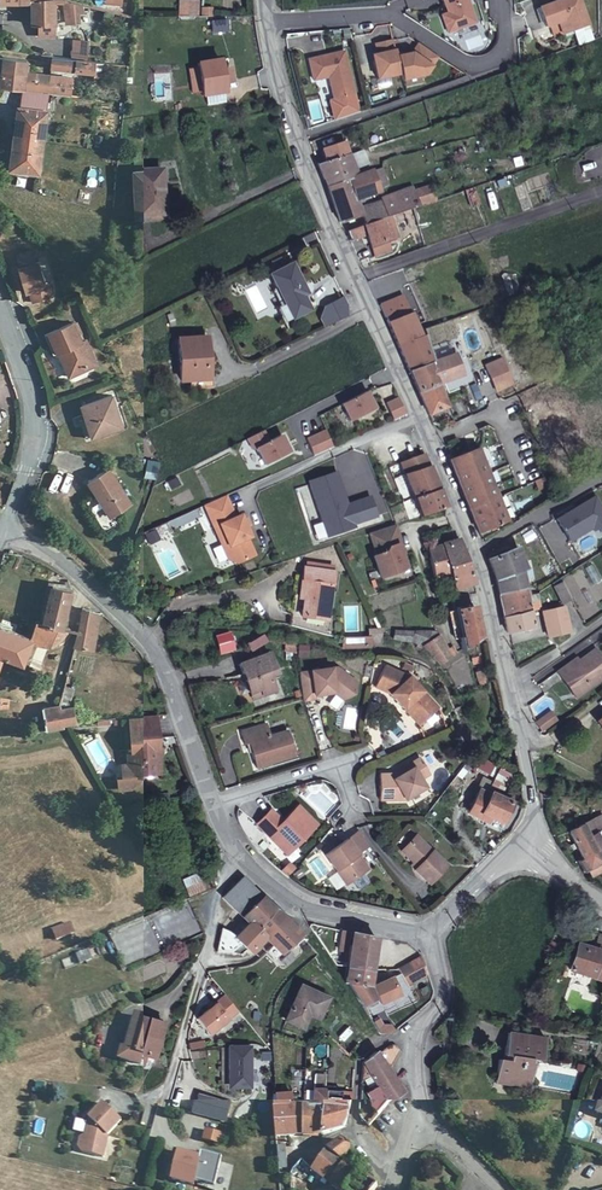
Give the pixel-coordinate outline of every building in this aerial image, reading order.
[(32,1),(32,12),(33,19),(33,22),(40,22),(39,34),(54,35),(54,22),(55,22),(55,0),(32,0),(32,1)] [(81,5),(64,0),(62,0),(63,9),(72,7),(73,13),(77,12),(82,12),(81,5)] [(198,0),(187,0),(179,0),(179,16),(185,16),(197,16),(198,5),(198,0)] [(446,7),(450,6),(458,29),(476,22),(469,0),(444,0),(446,7)] [(556,37),(589,25),(580,0),(560,0),(538,8),(545,27),(551,24),(556,37)] [(72,7),(63,9),(66,23),(74,21),(73,13),(72,7)] [(201,7),(200,16),(211,16),(211,7),(201,7)] [(472,26),(462,29),(465,38),(475,36),(472,26)] [(480,35),(466,40),(470,50),(483,45),(480,35)] [(71,54),(87,54),(88,38),(72,38),(71,54)] [(397,57),(394,40),(376,44),(378,55),(374,62),(377,79),(401,74),(397,57)] [(412,53),(397,57),(401,74),(402,81),(426,75),(439,56),(419,43),(412,53)] [(344,51),(308,60),(313,80),(331,76),(332,82),(330,84),(334,100),(330,101),(333,117),(356,112),(353,96),(355,96),(344,51)] [(101,76),(102,63),(53,57),(51,67),(94,73),(94,75),(101,76)] [(201,94),(224,91),(220,60),(220,59),(196,63),(201,94)] [(48,93),(50,75),(27,72),(28,63),(4,60),(1,87),(48,93)] [(48,93),(81,97),(84,80),(50,75),(48,93)] [(19,107),(14,137),(44,142),(48,111),(19,107)] [(14,137),(10,168),(39,172),(44,142),(14,137)] [(324,149),(327,161),(350,155),(345,143),(324,149)] [(360,152),(350,155),(354,169),(365,165),(360,152)] [(327,161),(319,164),(324,180),(336,176),(338,183),(357,176),(354,169),(350,155),(327,161)] [(338,183),(327,187),(340,223),(361,215),(359,210),(355,199),(381,190),(388,186),(382,168),(357,176),(338,183)] [(161,169),(134,171),(136,216),(163,214),(161,169)] [(336,176),(324,180),(327,187),(338,183),(336,176)] [(480,205),(474,188),(464,191),(471,208),(480,205)] [(419,207),(413,190),(396,196),(395,192),(381,197),(382,202),(387,217),(405,211),(414,208),(419,207)] [(387,217),(382,202),(359,210),(361,215),(364,226),(387,217)] [(414,208),(405,211),(410,227),(419,225),(414,208)] [(364,226),(347,231),(352,240),(367,235),(374,255),(391,249),(388,240),(399,236),(395,224),(389,226),(387,217),(364,226)] [(426,247),(420,229),(416,233),(421,248),(426,247)] [(318,240),(314,232),(302,237),(306,245),(318,240)] [(32,249),(16,255),(20,268),(19,269),(26,291),(30,290),(34,302),(53,297),(50,284),(46,285),(38,261),(36,262),(32,249)] [(272,262),(276,271),(286,266),(282,257),(272,262)] [(307,293),(292,263),(286,266),(276,271),(269,274),(276,287),(285,304),(286,303),(296,317),(311,309),(304,295),(307,293)] [(285,304),(276,287),(272,289),(280,306),(276,308),(285,323),(296,317),(286,303),(285,304)] [(319,319),(323,327),(347,316),(349,312),(342,297),(322,307),(319,319)] [(401,297),(381,305),(410,371),(435,361),(427,339),(424,341),(411,314),(408,314),(401,297)] [(421,320),(424,330),(436,325),(433,317),(421,320)] [(52,331),(49,332),(57,353),(63,350),(66,356),(63,361),(69,375),(87,368),(89,361),(86,354),(92,351),(87,339),(82,340),(74,321),(52,331)] [(57,353),(49,332),(45,335),(53,354),(57,353)] [(179,339),(180,364),(182,381),(191,381),(206,380),(208,380),(206,338),(179,339)] [(97,364),(92,351),(86,354),(89,361),(87,368),(97,364)] [(435,361),(410,371),(418,391),(445,380),(445,381),(463,374),(455,353),(435,361)] [(486,365),(496,391),(512,385),(503,359),(486,365)] [(445,380),(418,391),(428,415),(447,407),(438,384),(445,381),(445,380)] [(378,389),(381,398),(393,394),(389,384),(378,389)] [(367,390),(342,403),(351,420),(376,407),(367,390)] [(83,406),(87,417),(93,436),(123,427),(113,396),(83,406)] [(399,398),(386,403),(394,420),(407,414),(399,398)] [(93,436),(87,417),(80,419),(87,438),(93,436)] [(269,440),(263,430),(248,438),(253,449),(257,447),(265,464),(290,451),(281,434),(269,440)] [(307,439),(315,455),(334,446),(326,430),(307,439)] [(449,460),(478,534),(507,522),(478,449),(449,460)] [(425,453),(401,463),(415,499),(420,516),(446,507),(425,453)] [(232,455),(224,459),(229,471),(238,468),(232,455)] [(146,459),(143,477),(156,480),(160,462),(146,459)] [(110,468),(89,481),(100,501),(104,500),(113,515),(131,504),(110,468)] [(354,524),(377,516),(370,496),(347,504),(344,505),(341,496),(344,495),(336,471),(309,480),(323,522),(328,521),(332,534),(355,527),(354,524)] [(206,504),(207,509),(229,499),(227,495),(206,504)] [(601,525),(601,509),(595,496),(556,518),(569,540),(592,527),(593,530),(601,525)] [(229,499),(207,509),(214,526),(220,524),(224,535),(221,543),(228,546),(230,551),(227,559),(236,562),(255,554),(248,537),(251,536),(246,525),(243,518),(242,514),(236,516),(229,499)] [(327,536),(332,534),(328,521),(323,522),(327,536)] [(220,524),(214,526),(221,543),(224,535),(220,524)] [(395,524),(369,532),(377,555),(374,556),(380,578),(401,571),(404,565),(401,554),(397,543),(401,542),(395,524)] [(461,540),(428,549),(435,576),(449,573),(453,587),(476,583),(461,540)] [(228,546),(221,543),(227,559),(230,551),(228,546)] [(519,549),(489,561),(495,578),(499,595),(526,589),(522,570),(526,568),(519,549)] [(301,616),(327,620),(333,572),(304,568),(300,589),(306,590),(304,600),(301,616)] [(561,603),(571,598),(562,583),(553,587),(561,603)] [(73,590),(69,589),(52,586),(43,623),(59,628),(64,629),(73,590)] [(526,589),(499,595),(503,617),(530,611),(527,597),(526,589)] [(457,610),(474,607),(471,594),(451,597),(454,611),(457,610)] [(465,650),(480,639),(474,607),(457,610),(462,637),(464,648),(465,650)] [(564,607),(542,612),(548,637),(569,632),(564,607)] [(455,639),(462,637),(457,610),(454,611),(449,612),(455,639)] [(92,652),(100,615),(83,611),(75,648),(92,652)] [(507,633),(533,627),(530,611),(503,617),(507,633)] [(292,615),(291,625),(329,634),(331,621),(327,620),(301,616),(292,615)] [(27,626),(32,628),(36,621),(30,619),(27,626)] [(34,640),(31,644),(50,649),(59,628),(43,623),(36,621),(32,628),(29,638),(34,640)] [(3,655),(24,662),(31,644),(34,640),(29,638),(0,627),(0,654),(3,655)] [(374,645),(382,645),(382,629),(370,628),(370,645),(374,645)] [(214,634),(219,653),(235,650),(230,631),(214,634)] [(385,637),(411,642),(415,631),(385,631),(385,637)] [(422,646),(440,665),(452,656),(448,649),(437,632),(415,631),(411,642),(422,646)] [(263,633),(245,642),(250,651),(268,641),(263,633)] [(294,647),(300,658),(308,653),(302,642),(294,647)] [(448,649),(452,656),(457,652),(453,646),(448,649)] [(557,672),(573,694),(591,681),(595,685),(601,680),(601,660),(595,650),(579,661),(576,659),(557,672)] [(239,664),(243,675),(247,675),(249,680),(245,681),(250,694),(259,691),(261,695),(274,690),(271,678),(268,672),(275,670),(270,653),(239,664)] [(412,665),(403,662),(400,668),(409,672),(412,665)] [(408,675),(384,665),(374,687),(389,695),(420,725),(437,708),(408,675)] [(303,700),(303,701),(316,699),(315,697),(333,694),(343,700),(355,695),(356,683),(335,668),(299,674),(303,700)] [(277,676),(275,670),(268,672),(271,678),(277,676)] [(483,671),(476,672),(479,681),(485,680),(483,671)] [(591,681),(573,694),(577,698),(595,685),(591,681)] [(8,708),(9,699),(0,698),(0,707),(8,708)] [(546,699),(533,704),(536,712),(550,707),(546,699)] [(44,707),(48,731),(64,728),(63,724),(77,723),(74,706),(61,709),(60,704),(44,707)] [(549,712),(536,721),(543,730),(555,721),(549,712)] [(133,718),(134,729),(152,728),(151,716),(133,718)] [(244,743),(248,742),(252,741),(255,751),(251,752),(256,767),(295,755),(288,730),(271,735),(267,723),(240,732),(244,743)] [(152,728),(134,729),(130,729),(131,750),(128,751),(129,765),(122,766),(123,778),(138,777),(161,775),(159,759),(156,756),(155,749),(158,749),(157,728),(152,728)] [(87,744),(96,767),(110,762),(100,739),(87,744)] [(398,773),(381,774),(381,799),(406,798),(426,787),(421,779),(430,773),(421,757),(411,763),(413,768),(400,776),(398,773)] [(482,757),(476,768),(490,776),(496,765),(482,757)] [(481,814),(492,819),(503,824),(513,803),(501,796),(511,775),(500,770),(489,792),(486,798),(478,793),(468,813),(480,818),(481,814)] [(138,777),(123,778),(118,779),(119,791),(130,789),(138,783),(138,777)] [(489,792),(480,788),(478,793),(486,798),(489,792)] [(270,810),(256,824),(287,854),(316,825),(298,805),(282,821),(270,810)] [(480,818),(489,823),(492,819),(481,814),(480,818)] [(601,863),(601,817),(601,816),(568,833),(582,860),(578,862),(582,871),(586,870),(601,863)] [(360,854),(371,846),(360,830),(327,855),(339,870),(346,880),(350,885),(370,869),(360,854)] [(415,835),(400,851),(418,867),(414,871),(429,884),(447,865),(415,835)] [(590,877),(601,871),(601,866),(601,863),(586,870),(590,877)] [(290,879),(297,872),(292,866),(284,874),(290,879)] [(336,887),(346,880),(339,870),(329,878),(336,887)] [(190,897),(207,889),(204,882),(199,873),(183,881),(190,897)] [(222,898),(249,924),(252,923),(258,928),(276,911),(241,878),(222,898)] [(208,892),(215,888),(212,879),(204,882),(207,889),(208,892)] [(266,936),(265,939),(282,953),(301,936),(276,911),(258,928),(266,936)] [(60,940),(77,933),(73,923),(56,931),(60,940)] [(238,934),(223,929),(219,941),(218,948),(217,951),(232,952),(240,943),(252,953),(265,939),(266,936),(258,928),(252,923),(249,924),(238,934)] [(376,939),(342,931),(339,952),(348,955),(346,966),(372,970),(376,939)] [(601,980),(601,936),(599,935),(594,949),(576,944),(569,970),(601,980)] [(144,962),(144,943),(122,943),(122,962),(144,962)] [(90,952),(78,955),(81,963),(93,959),(90,952)] [(429,976),(420,956),(410,962),(420,980),(429,976)] [(410,962),(399,969),(401,974),(407,987),(420,980),(410,962)] [(372,970),(346,966),(344,982),(345,983),(349,984),(363,1008),(375,1001),(371,993),(374,991),(380,1004),(400,996),(398,992),(392,978),(369,987),(372,970)] [(401,974),(392,978),(398,992),(407,987),(401,974)] [(314,1017),(323,997),(299,986),(285,1019),(303,1027),(309,1014),(314,1017)] [(239,1012),(226,995),(215,1003),(216,1004),(197,1019),(210,1035),(239,1012)] [(328,1000),(323,997),(314,1017),(319,1019),(328,1000)] [(123,1050),(121,1059),(141,1064),(144,1055),(154,1058),(164,1024),(137,1017),(127,1051),(123,1050)] [(388,1035),(393,1030),(390,1026),(385,1030),(377,1019),(373,1022),(380,1033),(388,1035)] [(601,1030),(601,1027),(601,1020),(592,1023),(591,1029),(601,1030)] [(503,1060),(499,1059),(496,1075),(507,1076),(506,1085),(515,1087),(516,1082),(530,1084),(533,1064),(531,1064),(532,1059),(541,1060),(545,1038),(507,1032),(504,1054),(510,1056),(509,1061),(503,1060)] [(379,1052),(387,1064),(400,1055),(392,1043),(379,1052)] [(250,1046),(229,1046),(229,1076),(234,1076),(235,1087),(251,1087),(250,1046)] [(268,1086),(266,1051),(256,1051),(257,1086),(268,1086)] [(402,1092),(377,1052),(363,1063),(362,1079),(366,1080),(369,1079),(371,1077),(377,1088),(366,1094),(378,1115),(388,1102),(402,1092)] [(311,1106),(303,1106),(303,1133),(321,1134),(325,1105),(324,1088),(326,1074),(314,1073),(312,1101),(311,1106)] [(507,1076),(496,1075),(495,1083),(506,1085),(507,1076)] [(35,1081),(33,1090),(43,1091),(45,1082),(35,1081)] [(350,1112),(351,1101),(341,1100),(341,1091),(335,1091),(327,1090),(325,1105),(321,1134),(335,1130),(342,1128),(344,1127),(346,1126),(347,1123),(349,1118),(350,1112)] [(290,1092),(274,1094),(276,1134),(276,1137),(284,1135),(303,1133),(303,1106),(291,1107),(290,1092)] [(189,1098),(185,1113),(193,1115),(196,1099),(189,1098)] [(84,1137),(81,1153),(103,1158),(109,1136),(108,1136),(122,1121),(103,1104),(89,1118),(91,1121),(88,1124),(92,1128),(91,1134),(84,1137)] [(204,1140),(221,1144),(223,1135),(206,1131),(204,1140)] [(277,1157),(285,1157),(284,1135),(276,1137),(277,1157)] [(341,1189),(344,1189),(357,1172),(340,1159),(351,1151),(340,1141),(328,1150),(314,1170),(341,1189)] [(201,1152),(200,1159),(201,1159),(195,1182),(215,1187),(222,1157),(201,1152)] [(179,1154),(172,1180),(194,1185),(195,1182),(201,1159),(200,1159),(179,1154)] [(278,1168),(286,1167),(285,1157),(277,1157),(278,1168)]
